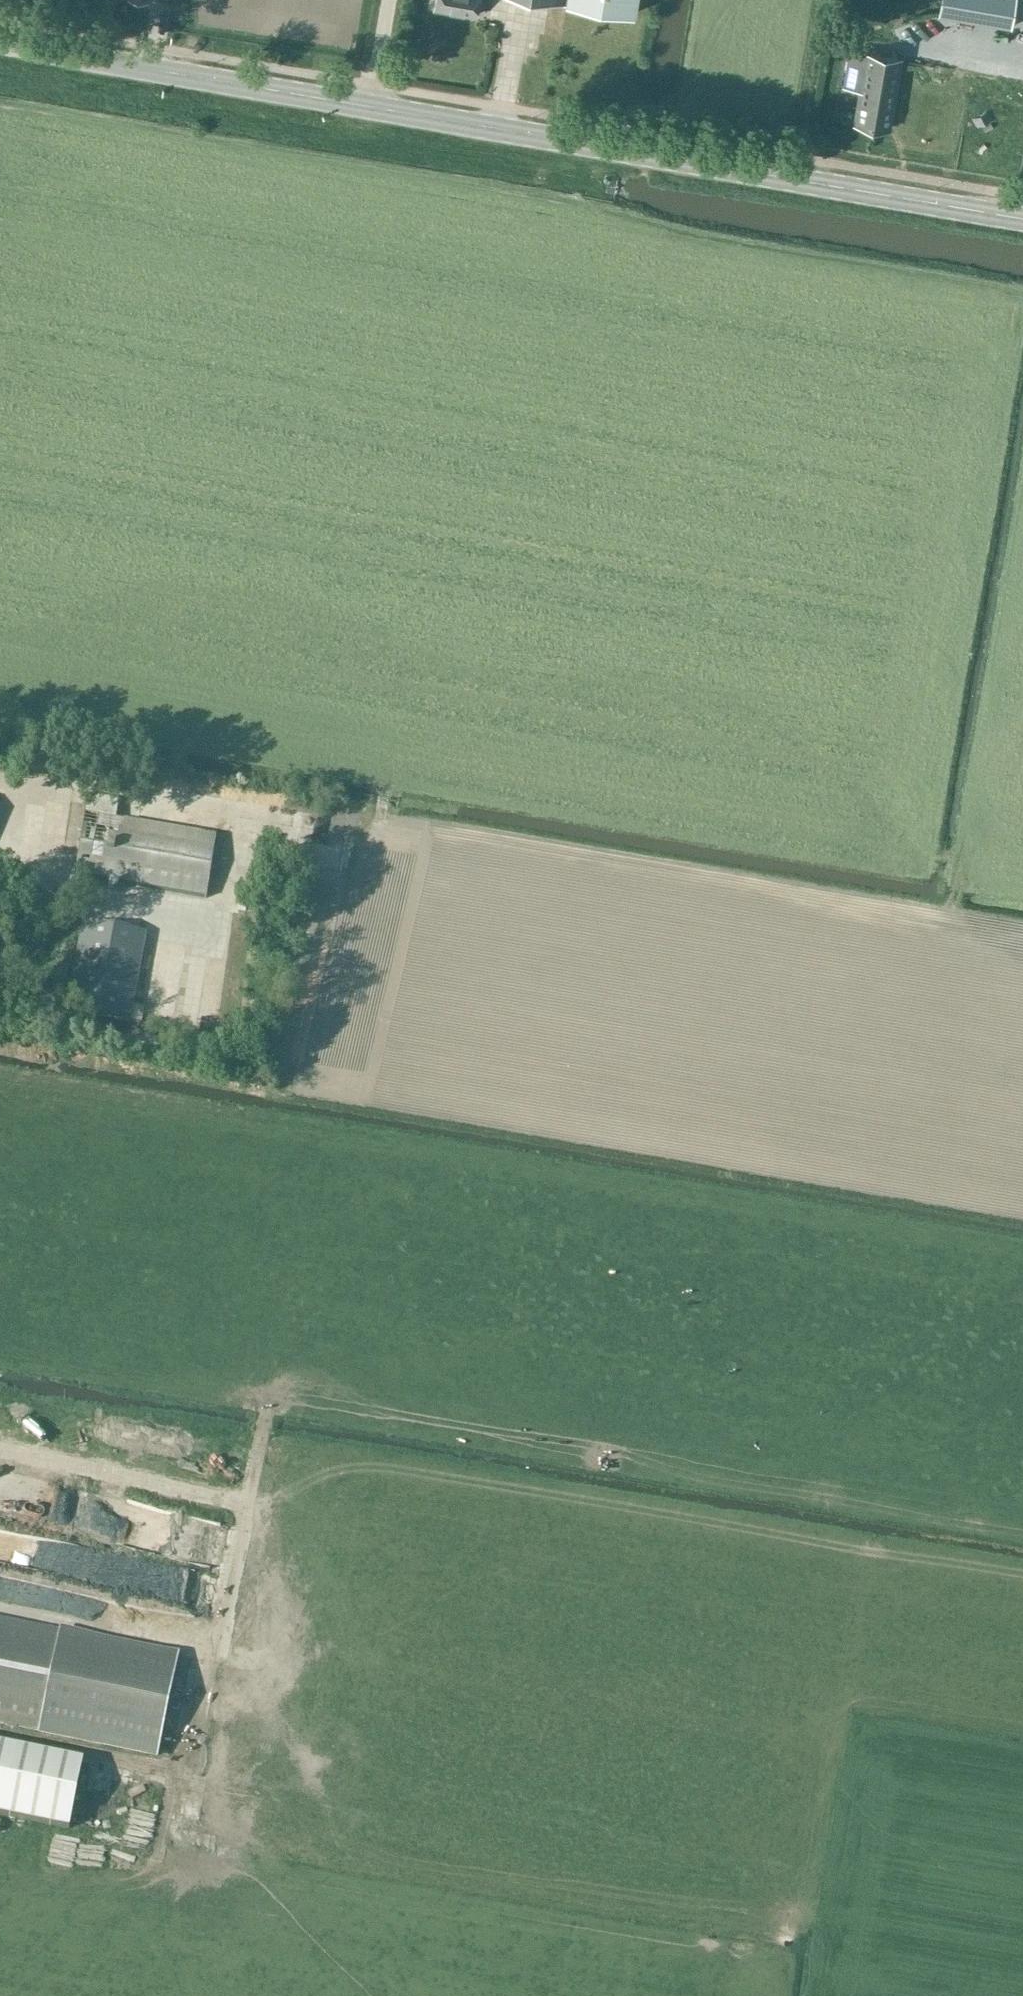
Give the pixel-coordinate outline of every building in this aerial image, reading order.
[(434,9),(476,16),(478,0),(436,0),(434,9)] [(633,13),(636,0),(556,0),(633,13)] [(937,16),(1007,28),(1012,0),(940,0),(937,16)] [(902,58),(884,55),(849,49),(842,86),(859,89),(853,122),(889,129),(902,58)] [(988,109),(971,120),(976,128),(993,117),(988,109)] [(215,837),(116,820),(118,800),(88,796),(85,814),(84,814),(75,876),(206,899),(215,837)] [(82,922),(65,1020),(130,1031),(146,933),(82,922)] [(161,1653),(0,1620),(0,1724),(140,1753),(161,1653)] [(68,1829),(81,1762),(0,1746),(0,1815),(68,1829)]
